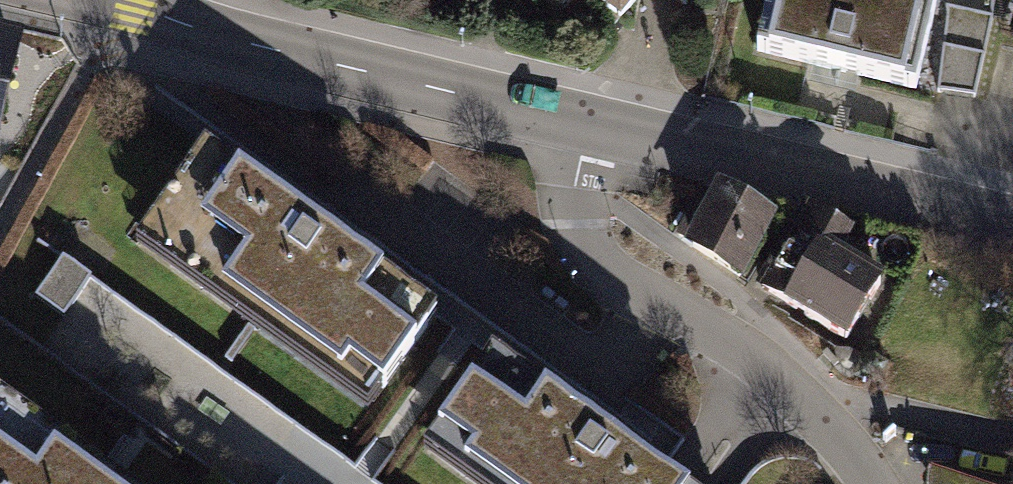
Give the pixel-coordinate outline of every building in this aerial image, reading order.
[(622,32),(650,0),(586,0),(622,32)] [(769,54),(911,87),(932,0),(782,0),(769,54)] [(952,7),(941,85),(981,90),(992,12),(952,7)] [(2,170),(30,47),(0,40),(0,170),(2,170)] [(443,322),(210,152),(142,246),(375,416),(443,322)] [(774,222),(718,186),(679,247),(734,283),(774,222)] [(846,230),(808,208),(756,295),(843,347),(883,280),(834,251),(846,230)] [(70,262),(43,299),(64,315),(92,279),(70,262)] [(493,358),(423,453),(466,483),(665,483),(493,358)] [(0,393),(0,483),(123,483),(0,393)] [(930,471),(928,483),(967,483),(930,471)]
